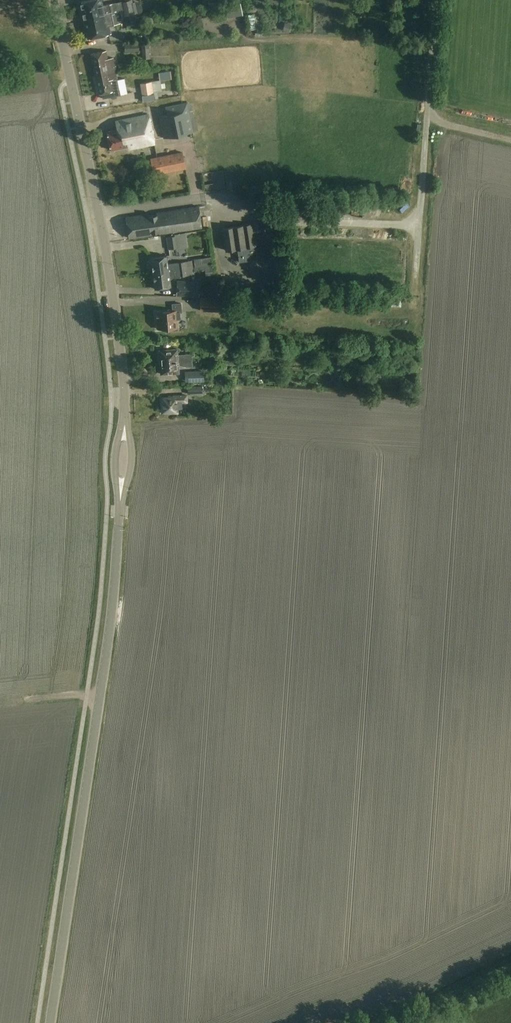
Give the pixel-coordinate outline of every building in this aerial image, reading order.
[(84,20),(91,18),(120,12),(124,12),(125,17),(132,16),(134,15),(141,14),(138,1),(133,2),(132,0),(121,0),(121,1),(116,2),(103,4),(102,0),(89,0),(80,2),(84,20)] [(231,19),(245,17),(243,4),(229,6),(231,19)] [(143,23),(141,14),(134,15),(132,16),(125,17),(124,12),(120,12),(91,18),(84,20),(88,39),(109,34),(107,26),(121,23),(120,21),(125,20),(127,29),(138,26),(137,25),(143,23)] [(139,52),(139,42),(125,43),(125,53),(139,52)] [(151,56),(150,44),(142,45),(143,56),(151,56)] [(107,50),(92,53),(96,76),(116,72),(113,58),(108,59),(107,50)] [(116,72),(96,76),(100,94),(102,94),(104,99),(121,95),(120,90),(116,72)] [(162,92),(161,80),(141,83),(142,95),(162,92)] [(194,132),(188,103),(165,107),(167,115),(159,116),(164,138),(194,132)] [(155,144),(149,114),(116,121),(118,130),(107,132),(111,150),(128,147),(129,149),(155,144)] [(186,169),(183,152),(151,158),(154,175),(186,169)] [(166,211),(126,217),(129,238),(202,228),(199,206),(166,211)] [(260,234),(258,223),(222,228),(226,251),(257,247),(255,234),(260,234)] [(178,235),(167,237),(169,250),(180,249),(178,235)] [(263,247),(239,250),(241,262),(265,259),(263,247)] [(151,258),(153,274),(169,272),(187,269),(194,268),(193,260),(168,263),(167,256),(151,258)] [(196,265),(214,264),(214,257),(196,258),(196,265)] [(169,272),(153,274),(155,289),(172,287),(170,278),(195,275),(194,268),(187,269),(169,272)] [(199,285),(178,284),(177,295),(199,296),(199,285)] [(182,312),(182,303),(173,304),(173,311),(156,312),(157,320),(158,321),(159,329),(169,329),(170,331),(178,330),(178,319),(181,319),(181,313),(182,312)] [(202,350),(202,342),(186,342),(186,351),(202,350)] [(160,351),(161,363),(191,361),(192,361),(192,354),(178,355),(178,349),(160,351)] [(191,361),(161,363),(162,374),(179,373),(179,367),(193,366),(192,361),(191,361)] [(205,381),(205,371),(185,372),(186,382),(205,381)] [(187,402),(187,395),(177,396),(177,397),(162,397),(163,413),(178,412),(178,409),(182,409),(182,402),(187,402)]
